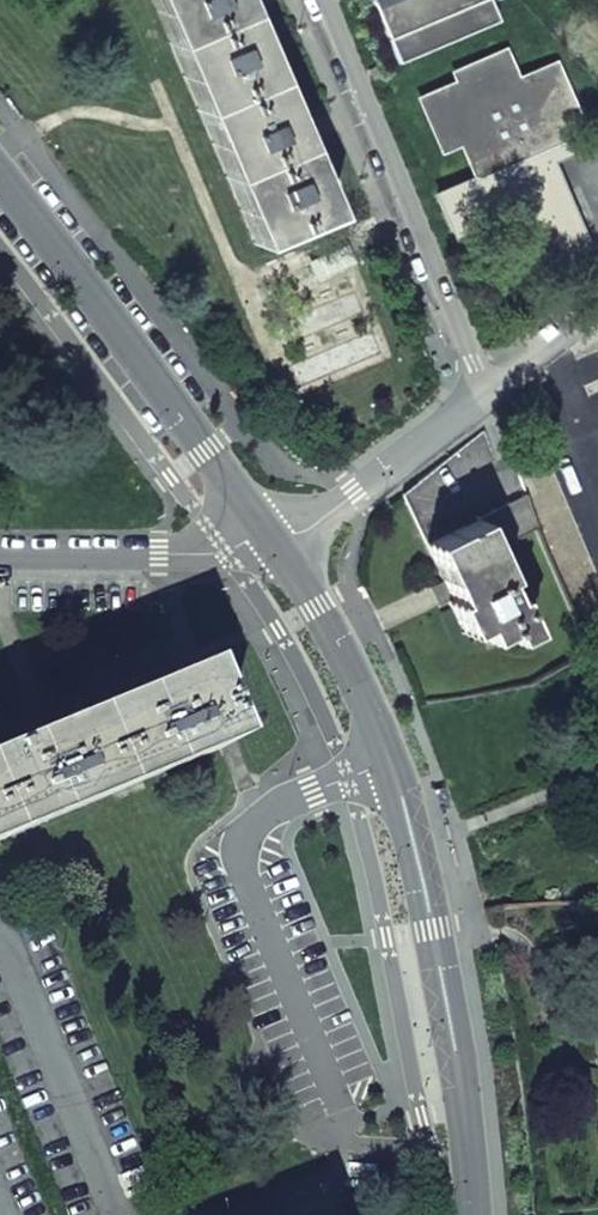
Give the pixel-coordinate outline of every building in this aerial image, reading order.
[(266,255),(343,223),(328,187),(300,121),(272,53),(250,0),(160,0),(266,255)] [(440,150),(459,141),(474,178),(435,194),(453,235),(491,219),(515,277),(585,248),(549,161),(568,153),(560,132),(556,124),(575,115),(554,65),(516,81),(504,53),(453,73),(457,83),(418,99),(440,150)] [(375,67),(368,71),(371,80),(379,77),(375,67)] [(403,493),(424,540),(427,539),(477,516),(477,513),(527,492),(502,414),(450,455),(403,493)] [(477,516),(492,546),(534,527),(536,525),(527,492),(477,513),(477,516)] [(506,626),(510,636),(530,627),(514,594),(510,595),(500,577),(505,574),(492,546),(477,516),(427,539),(453,596),(448,599),(461,627),(477,621),(484,636),(506,626)] [(221,748),(190,672),(140,693),(136,683),(117,691),(121,700),(24,741),(20,731),(1,739),(6,749),(0,751),(0,841),(221,748)]
